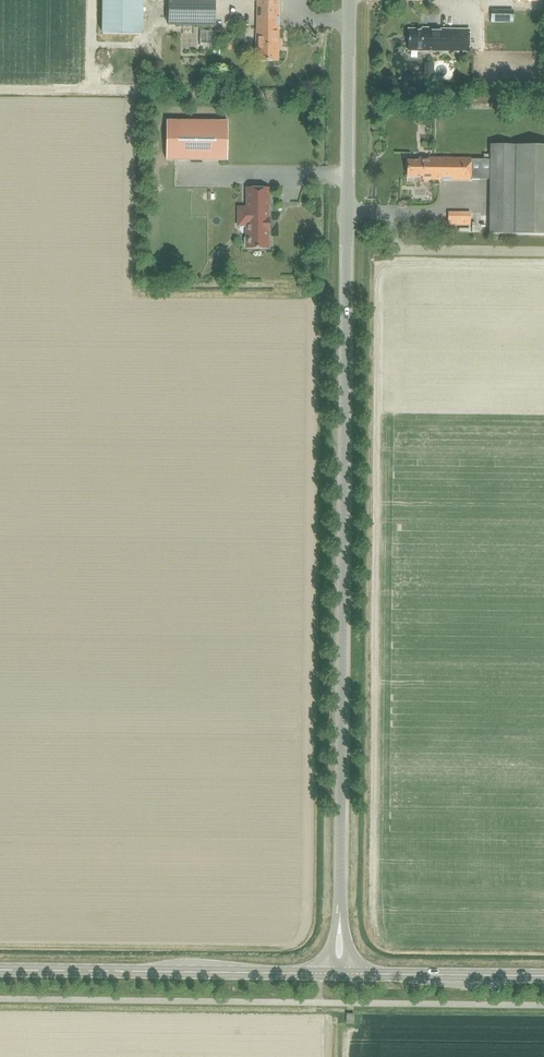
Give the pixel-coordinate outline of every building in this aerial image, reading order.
[(102,34),(142,34),(142,0),(103,0),(102,34)] [(215,26),(215,0),(168,0),(168,25),(215,26)] [(259,62),(278,62),(279,0),(257,0),(256,62),(259,62)] [(513,23),(514,11),(491,10),(491,23),(513,23)] [(469,51),(469,30),(408,29),(408,51),(469,51)] [(227,121),(166,121),(166,160),(227,161),(227,121)] [(522,145),(491,145),(490,155),(484,155),(484,160),(471,160),(471,159),(418,158),(418,161),(406,161),(406,167),(407,167),(407,176),(422,177),(422,180),(470,180),(470,179),(490,179),(489,234),(543,234),(543,145),(522,145)] [(246,188),(246,206),(246,236),(244,238),(243,244),(246,247),(246,248),(268,248),(268,230),(269,230),(269,219),(268,219),(268,188),(246,188)] [(471,226),(471,212),(448,212),(448,225),(471,226)]
